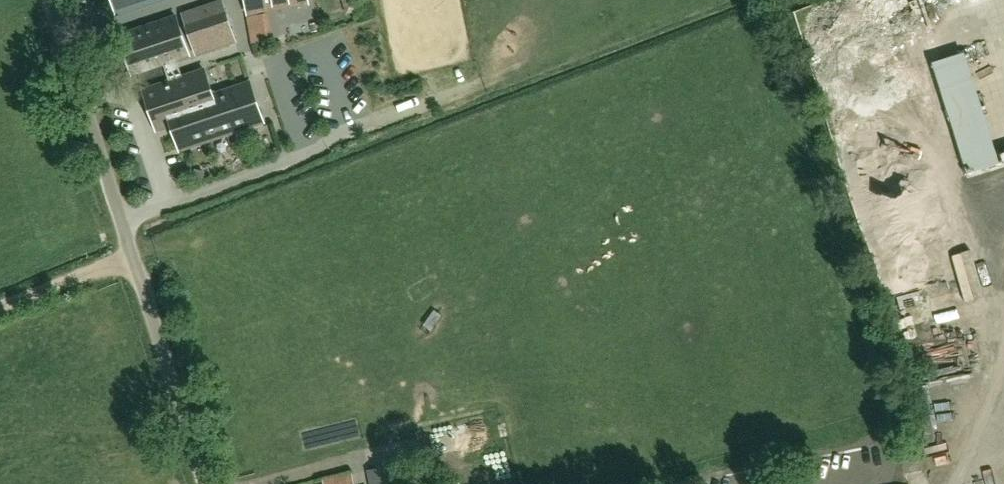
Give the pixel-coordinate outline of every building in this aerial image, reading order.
[(288,6),(308,3),(308,0),(246,0),(248,13),(288,6)] [(224,1),(186,14),(198,52),(237,40),(224,1)] [(253,41),(275,40),(273,15),(252,16),(253,41)] [(156,129),(171,124),(180,149),(264,121),(251,83),(214,96),(205,71),(182,79),(176,60),(189,55),(176,17),(119,36),(132,74),(165,63),(171,82),(144,91),(156,129)] [(886,113),(895,105),(882,91),(887,86),(870,69),(857,82),(886,113)] [(956,113),(1003,99),(1003,80),(951,94),(956,113)] [(974,112),(949,127),(961,147),(986,133),(974,112)] [(996,336),(987,338),(992,359),(1001,357),(996,336)] [(955,374),(937,376),(938,386),(956,384),(955,374)] [(936,415),(935,426),(954,428),(956,417),(936,415)] [(444,453),(477,451),(475,429),(442,431),(444,453)] [(411,462),(368,471),(371,483),(416,483),(411,462)] [(357,470),(326,475),(327,483),(359,483),(357,470)]
